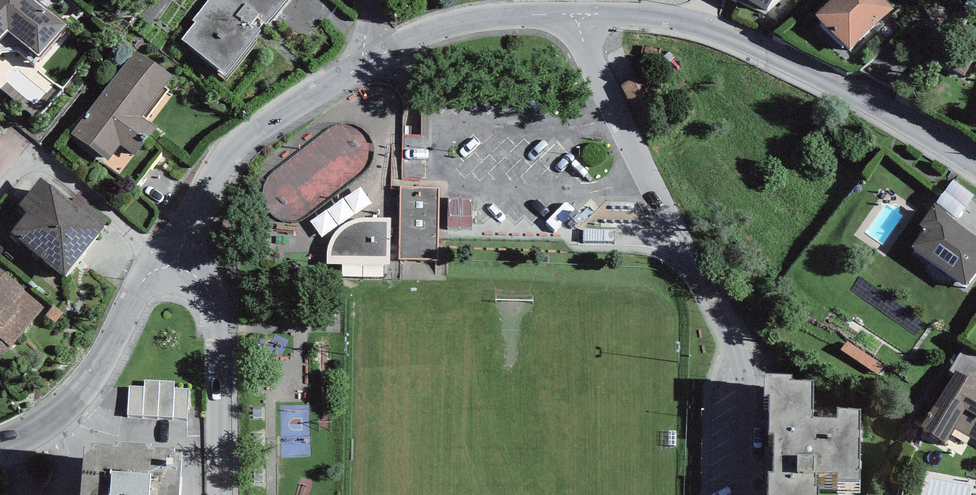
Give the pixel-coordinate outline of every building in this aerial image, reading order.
[(11,36),(41,61),(69,27),(37,0),(0,0),(0,49),(11,36)] [(187,47),(230,80),(291,0),(223,0),(187,47)] [(766,14),(774,0),(742,0),(766,14)] [(822,19),(860,56),(901,15),(886,0),(841,0),(822,19)] [(177,80),(139,53),(79,134),(120,164),(125,157),(136,164),(155,138),(141,128),(177,80)] [(644,74),(621,86),(639,121),(662,109),(644,74)] [(351,123),(265,186),(292,223),(331,194),(328,190),(375,156),(351,123)] [(439,189),(401,188),(399,260),(438,261),(439,189)] [(113,244),(47,190),(13,232),(45,259),(38,267),(72,294),(113,244)] [(473,199),(448,198),(448,229),(473,230),(473,199)] [(936,207),(921,228),(926,232),(913,250),(967,289),(975,277),(975,235),(936,207)] [(330,249),(328,266),(389,266),(389,221),(360,222),(353,224),(345,228),(338,234),(333,241),(330,249)] [(0,271),(0,348),(9,356),(47,310),(0,271)] [(964,377),(929,434),(953,449),(964,431),(975,438),(975,384),(964,377)] [(192,425),(193,390),(132,389),(131,424),(192,425)] [(774,401),(771,494),(862,494),(865,431),(819,432),(819,398),(774,401)] [(83,459),(81,494),(180,494),(182,467),(175,467),(175,462),(151,460),(151,457),(116,455),(116,457),(92,456),(91,459),(83,459)]
